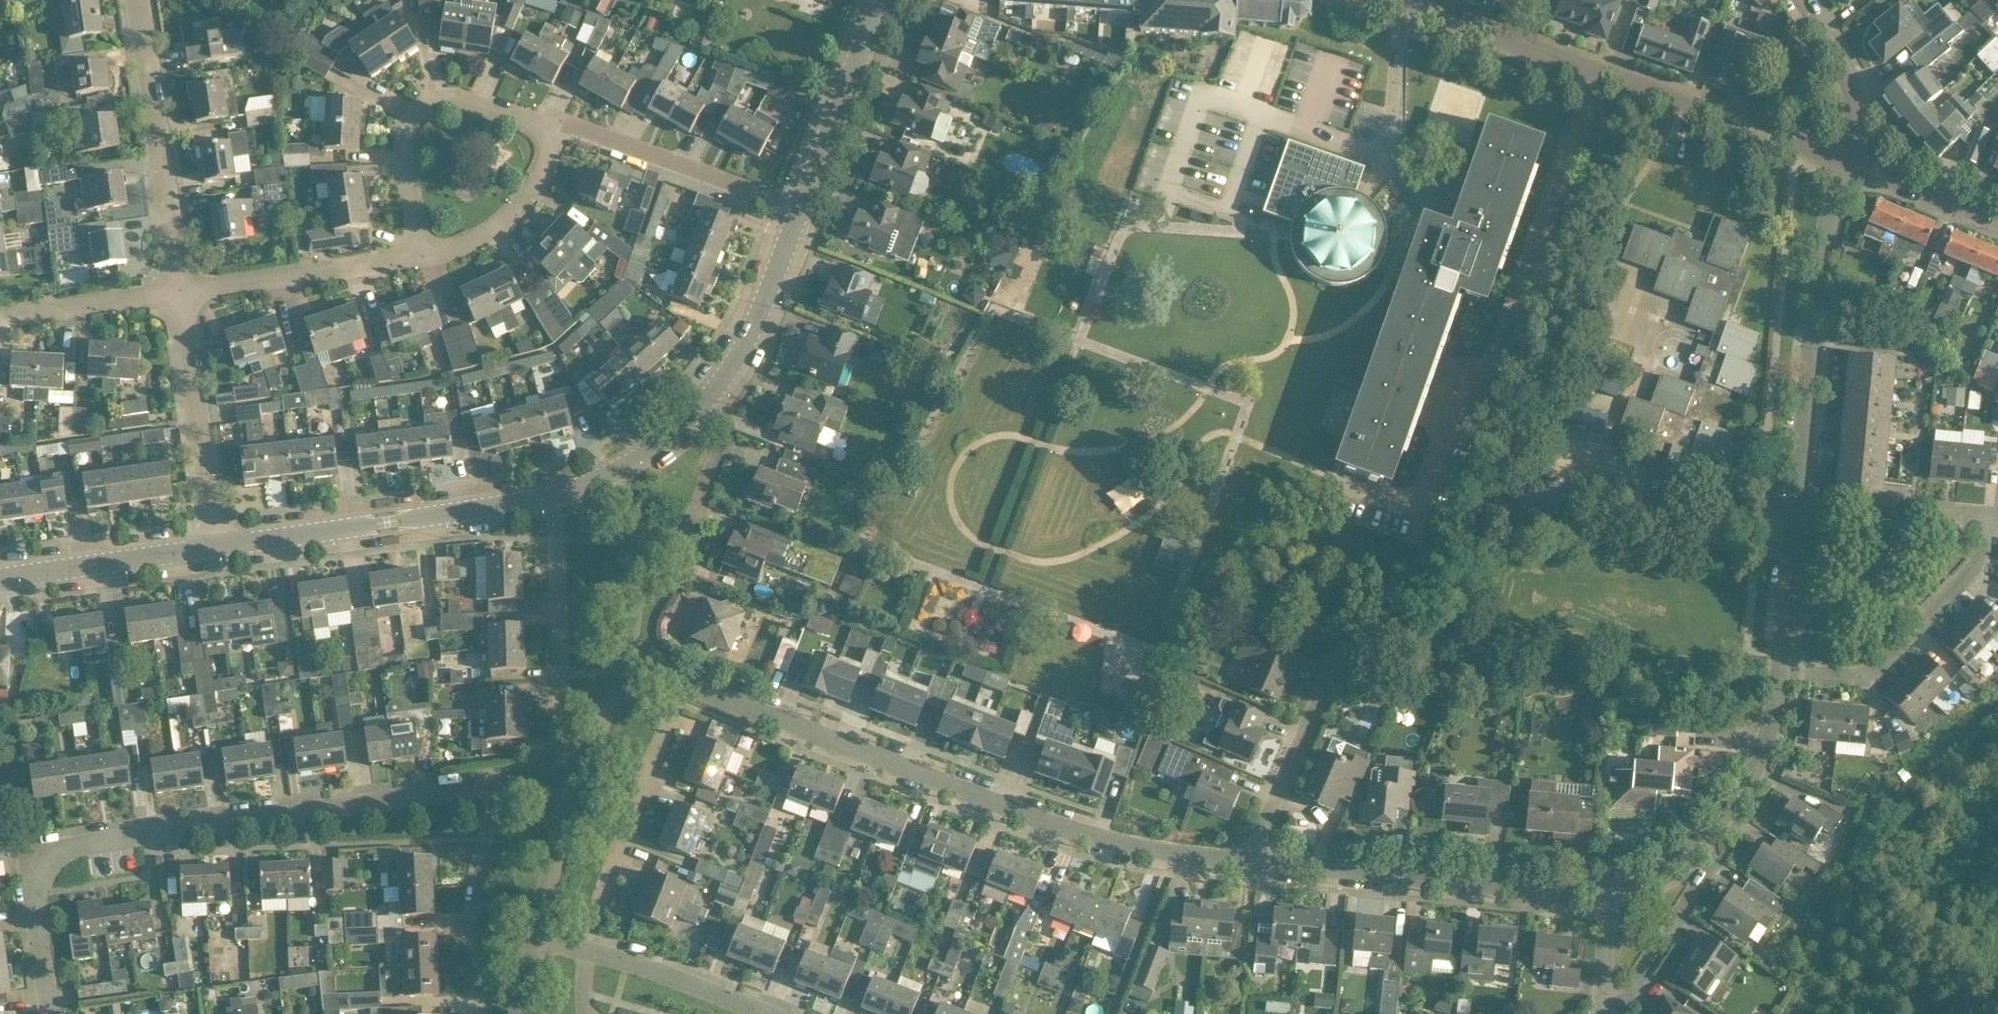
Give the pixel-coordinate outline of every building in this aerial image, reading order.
[(11,11),(16,0),(0,0),(0,6),(11,11)] [(68,31),(68,35),(61,36),(64,55),(84,52),(82,37),(101,35),(101,30),(96,0),(64,0),(68,31)] [(439,46),(465,50),(472,1),(472,0),(462,0),(461,5),(446,3),(445,8),(444,8),(439,46)] [(524,3),(525,0),(512,0),(510,4),(508,3),(502,17),(498,26),(512,31),(524,3)] [(537,8),(554,13),(557,2),(549,0),(540,0),(537,8)] [(561,2),(581,9),(583,3),(573,0),(561,0),(561,2)] [(587,7),(601,14),(608,0),(591,0),(587,7)] [(1134,15),(1135,0),(1000,0),(1000,5),(1134,15)] [(1134,15),(1142,16),(1141,33),(1201,37),(1201,38),(1234,40),(1235,25),(1233,25),(1235,0),(1135,0),(1134,15)] [(1235,25),(1237,25),(1237,23),(1249,24),(1249,26),(1251,26),(1263,27),(1265,28),(1266,26),(1278,27),(1278,29),(1293,30),(1294,20),(1299,20),(1298,22),(1300,21),(1301,19),(1308,16),(1309,17),(1311,15),(1309,13),(1310,5),(1312,4),(1311,2),(1308,3),(1304,0),(1235,0),(1233,25),(1235,25)] [(1491,11),(1495,0),(1459,0),(1491,11)] [(1612,21),(1618,2),(1614,0),(1561,0),(1555,16),(1588,28),(1586,33),(1605,40),(1612,21)] [(1639,7),(1656,13),(1661,0),(1642,0),(1639,7)] [(1983,24),(1994,14),(1981,0),(1980,0),(1970,10),(1971,11),(1983,24)] [(472,1),(465,50),(489,54),(496,5),(472,1)] [(371,29),(394,62),(417,46),(387,2),(379,8),(378,6),(363,16),(371,29)] [(1882,34),(1870,44),(1873,48),(1872,49),(1879,58),(1880,56),(1883,60),(1904,43),(1914,56),(1953,26),(1940,10),(1928,19),(1924,14),(1923,13),(1911,23),(1897,5),(1873,24),(1882,34)] [(583,13),(569,7),(562,23),(576,29),(583,13)] [(931,29),(927,38),(962,52),(974,56),(975,57),(980,44),(989,47),(993,44),(995,39),(998,31),(1001,25),(978,17),(973,14),(960,10),(955,23),(938,16),(933,30),(931,29)] [(584,24),(595,28),(599,18),(588,13),(584,24)] [(647,17),(643,30),(651,32),(655,20),(647,17)] [(611,22),(599,18),(595,28),(587,45),(597,51),(607,33),(611,22)] [(1693,18),(1685,41),(1643,27),(1634,53),(1692,74),(1710,24),(1693,18)] [(188,63),(208,60),(237,55),(234,32),(222,34),(220,20),(195,24),(198,48),(187,50),(188,63)] [(1917,68),(1880,96),(1902,124),(1929,103),(1936,97),(1942,92),(1925,70),(1933,64),(1933,63),(1950,50),(1947,45),(1964,32),(1957,23),(1953,26),(1914,56),(1910,59),(1917,68)] [(520,67),(531,73),(547,47),(549,42),(554,35),(557,30),(547,24),(539,37),(541,38),(538,42),(526,35),(508,66),(518,71),(520,67)] [(697,30),(692,40),(708,47),(716,30),(703,24),(699,31),(697,30)] [(1719,42),(1707,79),(1731,87),(1742,57),(1757,61),(1759,56),(1762,47),(1765,39),(1725,26),(1719,42)] [(305,52),(310,56),(330,67),(339,54),(349,46),(370,78),(394,62),(371,29),(360,37),(341,28),(327,37),(323,44),(313,38),(305,52)] [(1011,30),(1007,40),(1017,44),(1022,34),(1011,30)] [(547,47),(531,73),(528,77),(538,83),(541,78),(553,84),(570,54),(562,49),(566,42),(554,35),(549,42),(547,47)] [(509,38),(503,53),(509,56),(516,42),(509,38)] [(656,38),(652,49),(666,53),(670,42),(656,38)] [(926,38),(917,62),(933,68),(928,81),(957,92),(967,67),(958,63),(962,52),(927,38),(926,38)] [(1993,73),(1997,69),(1997,41),(1995,38),(1976,56),(1993,73)] [(1064,41),(1061,48),(1120,71),(1124,59),(1108,53),(1106,57),(1064,41)] [(657,69),(645,92),(656,98),(646,116),(655,120),(657,116),(668,122),(687,92),(678,87),(675,92),(664,85),(678,59),(673,56),(679,45),(670,42),(666,53),(657,69)] [(273,47),(272,54),(278,58),(285,55),(286,48),(280,44),(273,47)] [(267,48),(259,49),(260,63),(268,63),(267,48)] [(84,53),(73,55),(55,57),(59,85),(75,83),(76,94),(109,90),(105,61),(86,64),(84,53)] [(324,78),(330,67),(310,56),(304,66),(324,78)] [(41,60),(27,62),(28,69),(42,68),(41,60)] [(589,92),(600,98),(616,72),(619,68),(609,63),(607,67),(594,60),(577,91),(586,96),(589,92)] [(668,122),(666,126),(676,132),(678,127),(690,134),(692,131),(703,111),(713,116),(728,90),(732,78),(736,67),(716,60),(712,69),(718,71),(714,83),(709,91),(702,88),(696,97),(693,102),(684,97),(668,122)] [(616,72),(600,98),(597,102),(606,107),(608,103),(620,110),(631,91),(642,97),(645,92),(657,69),(651,66),(644,68),(638,79),(630,74),(627,79),(616,72)] [(736,67),(732,78),(744,82),(747,71),(736,67)] [(197,122),(239,116),(232,69),(202,74),(203,84),(192,86),(197,122)] [(771,91),(770,95),(789,101),(794,86),(775,80),(771,91)] [(1187,92),(1186,80),(1171,82),(1172,94),(1187,92)] [(929,141),(930,138),(943,143),(953,118),(945,115),(952,97),(921,84),(914,102),(903,98),(893,123),(914,131),(913,134),(929,141)] [(1087,98),(1095,102),(1099,95),(1105,98),(1108,91),(1094,85),(1087,98)] [(713,116),(709,125),(719,130),(714,140),(723,145),(726,140),(737,146),(753,119),(753,120),(756,116),(746,110),(743,115),(732,109),(739,97),(728,90),(713,116)] [(247,97),(248,110),(277,108),(276,95),(247,97)] [(1929,103),(1902,124),(1921,144),(1966,102),(1962,98),(1960,100),(1955,95),(1941,109),(1942,110),(1939,114),(1929,103)] [(3,116),(6,124),(32,115),(32,114),(29,98),(5,107),(3,116)] [(311,116),(310,124),(321,125),(364,127),(365,117),(360,116),(361,100),(341,99),(328,98),(312,98),(311,116)] [(1966,102),(1921,144),(1936,160),(1960,138),(1964,143),(1969,145),(1975,131),(1975,130),(1967,122),(1974,115),(1967,107),(1969,105),(1966,102)] [(247,112),(249,127),(278,122),(276,108),(247,112)] [(32,114),(32,115),(34,129),(63,125),(61,110),(32,114)] [(737,146),(734,151),(743,156),(746,151),(759,158),(778,122),(758,111),(756,116),(753,120),(753,119),(737,146)] [(992,112),(986,125),(1000,133),(1007,120),(992,112)] [(34,130),(34,129),(32,115),(6,124),(12,139),(34,130)] [(71,137),(73,154),(118,147),(113,115),(83,119),(70,121),(72,137),(71,137)] [(1043,115),(1038,127),(1050,132),(1055,120),(1043,115)] [(364,135),(364,127),(321,125),(320,131),(326,132),(325,149),(358,151),(359,135),(364,135)] [(1349,440),(1340,464),(1345,465),(1343,470),(1382,483),(1383,479),(1388,480),(1396,457),(1410,419),(1434,352),(1442,355),(1443,353),(1462,299),(1467,285),(1483,291),(1481,298),(1483,299),(1491,275),(1529,168),(1538,144),(1533,143),(1495,129),(1490,127),(1482,151),(1475,170),(1474,174),(1456,223),(1451,239),(1444,237),(1443,237),(1426,230),(1420,247),(1413,245),(1400,282),(1365,379),(1344,438),(1349,440)] [(1969,145),(1963,160),(1976,165),(1989,135),(1976,129),(1975,131),(1969,145)] [(228,134),(230,143),(200,147),(205,182),(236,177),(233,158),(250,155),(247,132),(228,134)] [(1074,132),(1071,140),(1080,144),(1083,135),(1074,132)] [(773,136),(768,146),(775,150),(780,140),(773,136)] [(1063,141),(1060,148),(1062,156),(1070,159),(1075,146),(1063,141)] [(892,159),(881,155),(871,180),(892,188),(891,191),(907,197),(909,193),(915,196),(923,195),(928,187),(928,179),(924,172),(931,154),(899,142),(892,159)] [(1269,199),(1263,214),(1287,222),(1293,224),(1292,227),(1290,233),(1290,240),(1290,241),(1291,246),(1292,252),(1293,257),(1295,261),(1297,264),(1300,268),(1303,272),(1306,275),(1309,277),(1313,280),(1316,282),(1320,283),(1323,285),(1327,286),(1331,286),(1334,287),(1338,287),(1342,287),(1346,286),(1349,286),(1353,285),(1357,283),(1360,282),(1363,280),(1366,278),(1369,275),(1373,272),(1374,270),(1376,268),(1377,266),(1379,264),(1380,262),(1381,260),(1382,257),(1383,255),(1383,253),(1384,250),(1384,248),(1385,246),(1385,243),(1385,241),(1385,238),(1385,236),(1385,233),(1385,231),(1384,228),(1383,226),(1383,224),(1382,221),(1381,219),(1380,217),(1379,214),(1378,212),(1376,210),(1375,208),(1373,206),(1372,204),(1370,203),(1369,202),(1367,200),(1365,198),(1363,197),(1361,196),(1358,194),(1356,193),(1360,180),(1361,179),(1364,169),(1288,143),(1269,199)] [(282,147),(269,149),(272,166),(284,164),(283,156),(282,147)] [(310,154),(283,156),(284,164),(285,167),(284,167),(285,168),(286,168),(311,166),(310,154)] [(88,213),(87,210),(126,204),(121,173),(91,178),(89,165),(41,172),(43,186),(83,180),(85,198),(80,198),(78,200),(76,204),(76,208),(79,212),(83,214),(88,213)] [(326,167),(311,167),(311,169),(312,169),(312,184),(322,184),(325,208),(369,202),(367,191),(362,192),(360,177),(346,179),(331,180),(331,166),(326,167)] [(251,188),(252,189),(288,184),(286,168),(285,168),(284,167),(255,171),(257,187),(251,188)] [(631,181),(608,173),(606,178),(587,171),(578,196),(590,200),(589,204),(596,206),(595,208),(608,213),(609,210),(615,212),(623,189),(628,191),(631,181)] [(638,190),(634,203),(632,208),(646,213),(654,190),(637,183),(635,188),(638,190)] [(291,201),(288,184),(252,189),(253,201),(213,207),(218,242),(247,238),(244,218),(267,215),(265,201),(289,197),(290,201),(291,201)] [(10,200),(9,190),(0,191),(0,202),(10,200)] [(15,194),(18,211),(45,207),(43,191),(15,194)] [(660,192),(652,215),(661,219),(669,195),(660,192)] [(859,212),(849,237),(870,245),(869,248),(902,261),(911,236),(918,239),(926,217),(877,199),(870,216),(859,212)] [(308,253),(359,245),(356,229),(367,227),(365,211),(370,210),(369,202),(325,208),(325,214),(331,213),(334,229),(305,233),(308,253)] [(46,219),(45,207),(18,211),(19,227),(47,223),(46,219)] [(691,230),(696,232),(725,243),(726,241),(730,230),(735,232),(739,222),(705,209),(700,222),(695,220),(691,230)] [(306,211),(292,213),(294,227),(308,225),(306,211)] [(1632,398),(1621,428),(1644,437),(1640,447),(1660,454),(1669,458),(1662,476),(1664,477),(1679,482),(1695,488),(1706,458),(1724,465),(1735,435),(1717,429),(1731,392),(1749,398),(1760,368),(1750,364),(1761,335),(1738,327),(1741,317),(1732,313),(1747,272),(1738,269),(1752,230),(1724,220),(1725,218),(1714,214),(1708,231),(1703,244),(1688,239),(1674,233),(1671,240),(1635,226),(1628,243),(1624,256),(1654,267),(1661,270),(1660,274),(1655,288),(1684,299),(1692,301),(1685,319),(1715,330),(1714,334),(1713,334),(1708,350),(1700,348),(1697,356),(1704,359),(1694,387),(1665,376),(1654,406),(1650,405),(1649,404),(1632,398)] [(652,215),(645,237),(653,240),(661,219),(652,215)] [(61,217),(46,219),(47,223),(48,231),(69,228),(71,228),(69,216),(61,217)] [(551,228),(546,235),(547,237),(546,238),(582,271),(587,277),(595,269),(595,265),(581,252),(591,242),(564,218),(555,229),(551,228)] [(71,228),(48,231),(51,246),(52,254),(73,250),(80,249),(85,266),(95,265),(95,268),(127,263),(127,261),(130,261),(131,261),(128,242),(124,243),(122,231),(102,234),(100,235),(98,224),(71,228)] [(1862,224),(1856,284),(1897,288),(1903,228),(1862,224)] [(1907,262),(1991,293),(1997,274),(1997,252),(1921,224),(1907,262)] [(8,253),(5,238),(14,237),(13,226),(0,228),(0,254),(8,253)] [(682,253),(687,254),(688,254),(716,264),(717,263),(721,252),(727,254),(731,243),(726,241),(725,243),(696,232),(691,244),(686,242),(682,253)] [(612,236),(604,247),(628,265),(633,251),(612,236)] [(645,237),(637,259),(645,262),(653,240),(645,237)] [(546,238),(529,256),(544,270),(552,277),(556,280),(564,272),(572,279),(574,281),(577,283),(582,282),(587,277),(582,271),(546,238)] [(55,274),(52,254),(51,246),(34,248),(38,276),(55,274)] [(0,254),(0,281),(20,278),(17,252),(8,253),(0,254)] [(674,273),(679,275),(680,275),(708,286),(708,285),(714,288),(722,265),(717,263),(716,264),(688,254),(687,254),(683,266),(678,264),(674,273)] [(637,285),(645,262),(637,259),(629,282),(637,285)] [(833,280),(823,306),(842,313),(861,320),(875,326),(885,299),(871,294),(867,292),(873,278),(859,272),(841,265),(835,280),(833,280)] [(485,282),(505,324),(509,332),(520,327),(511,307),(522,301),(505,266),(494,271),(497,276),(485,282)] [(710,296),(714,288),(708,285),(708,286),(680,275),(679,275),(675,287),(669,286),(666,295),(700,308),(705,294),(710,296)] [(535,288),(565,334),(576,325),(561,302),(547,280),(535,288)] [(621,283),(605,297),(610,302),(616,309),(634,292),(628,286),(623,280),(621,283)] [(491,330),(505,324),(485,282),(472,288),(470,283),(459,288),(476,323),(486,319),(491,330)] [(975,284),(964,297),(975,307),(986,294),(975,284)] [(555,343),(565,334),(535,288),(524,296),(538,319),(555,343)] [(419,300),(407,304),(422,348),(432,345),(429,333),(441,329),(435,310),(429,291),(418,295),(419,300)] [(605,297),(588,313),(593,318),(599,325),(600,324),(616,309),(610,302),(605,297)] [(331,315),(345,360),(356,356),(352,344),(365,340),(353,302),(342,306),(344,310),(331,315)] [(386,324),(375,328),(382,349),(393,346),(392,345),(403,341),(406,353),(422,348),(407,304),(394,308),(392,303),(380,307),(386,324)] [(1986,307),(1983,313),(1994,318),(1997,311),(1986,307)] [(1983,313),(1980,320),(1991,325),(1994,318),(1983,313)] [(251,326),(265,371),(276,367),(273,356),(286,352),(274,314),(262,317),(263,323),(251,326)] [(334,364),(345,360),(331,315),(318,319),(316,314),(305,318),(311,336),(317,355),(330,351),(334,364)] [(593,318),(576,334),(582,341),(589,334),(595,342),(606,332),(599,325),(593,318)] [(1980,320),(1977,327),(1988,332),(1991,325),(1980,320)] [(645,327),(638,333),(641,337),(642,337),(662,359),(672,351),(676,355),(684,349),(670,334),(660,322),(649,331),(645,327)] [(455,329),(467,368),(483,364),(469,324),(455,329)] [(265,371),(251,326),(238,331),(236,325),(224,329),(236,367),(250,362),(253,375),(255,374),(252,386),(234,389),(236,403),(273,398),(265,371)] [(1977,327),(1974,334),(1985,338),(1988,332),(1977,327)] [(859,339),(847,335),(829,328),(823,342),(810,338),(797,371),(836,386),(850,350),(854,351),(859,339)] [(454,371),(467,368),(455,329),(442,333),(446,345),(445,346),(454,371)] [(576,334),(559,349),(565,356),(582,341),(576,334)] [(1974,334),(1971,341),(1982,345),(1985,338),(1974,334)] [(311,336),(299,340),(307,365),(315,392),(329,390),(320,361),(319,361),(317,355),(311,336)] [(628,343),(620,349),(624,353),(644,375),(645,375),(649,379),(658,371),(667,364),(662,359),(642,337),(641,337),(631,346),(628,343)] [(114,395),(115,386),(114,386),(117,341),(108,340),(108,345),(92,344),(90,378),(104,379),(103,394),(114,395)] [(114,395),(114,396),(121,396),(121,391),(139,392),(140,381),(141,347),(127,347),(127,341),(117,341),(114,386),(115,386),(114,395)] [(1971,341),(1969,348),(1979,352),(1982,345),(1971,341)] [(1582,345),(1578,355),(1598,362),(1602,352),(1600,352),(1582,345)] [(1969,348),(1966,354),(1976,359),(1979,352),(1969,348)] [(529,360),(532,369),(556,363),(553,353),(529,360)] [(611,357),(603,364),(606,368),(607,368),(627,390),(628,390),(637,382),(641,386),(649,379),(645,375),(644,375),(624,353),(614,361),(611,357)] [(1966,354),(1963,361),(1974,366),(1976,359),(1966,354)] [(24,400),(37,401),(40,356),(14,355),(12,387),(24,388),(24,400)] [(378,383),(392,381),(384,355),(370,359),(378,383)] [(1849,355),(1846,385),(1891,390),(1894,359),(1849,355)] [(40,356),(37,401),(49,401),(50,389),(63,390),(65,357),(40,356)] [(507,365),(510,374),(532,369),(529,360),(507,365)] [(930,361),(915,365),(919,385),(935,381),(930,361)] [(1963,361),(1960,368),(1971,373),(1974,366),(1963,361)] [(1572,375),(1571,378),(1572,378),(1618,397),(1620,393),(1624,381),(1577,362),(1572,375)] [(295,370),(302,393),(305,392),(305,393),(315,392),(307,365),(295,370)] [(485,371),(487,380),(510,374),(507,365),(485,371)] [(1997,380),(1997,375),(1978,366),(1972,381),(1977,383),(1976,386),(1991,393),(1993,389),(1994,390),(1997,380)] [(593,372),(576,387),(578,391),(588,408),(588,407),(603,399),(613,411),(632,395),(628,390),(627,390),(607,368),(606,368),(597,376),(593,372)] [(1960,368),(1957,375),(1968,379),(1971,373),(1960,368)] [(464,386),(487,380),(485,371),(462,377),(464,386)] [(419,384),(421,393),(445,390),(444,381),(419,384)] [(397,387),(398,396),(421,393),(419,384),(397,387)] [(1846,385),(1843,415),(1888,420),(1891,390),(1846,385)] [(374,390),(376,399),(398,396),(397,387),(374,390)] [(315,392),(305,393),(307,409),(312,408),(329,406),(330,411),(342,409),(339,388),(329,390),(315,392)] [(1943,389),(1942,399),(1948,400),(1948,406),(1961,406),(1962,389),(1943,389)] [(352,403),(376,399),(374,390),(351,393),(352,403)] [(1969,391),(1968,409),(1978,410),(1980,392),(1969,391)] [(283,402),(284,412),(307,409),(305,393),(305,392),(302,393),(282,395),(283,402)] [(779,406),(776,415),(779,418),(776,427),(782,430),(778,439),(814,453),(817,443),(823,428),(839,434),(850,405),(841,401),(822,394),(816,411),(791,401),(787,400),(784,406),(779,406)] [(550,396),(540,399),(541,405),(549,434),(550,434),(562,431),(564,436),(574,433),(570,419),(564,399),(551,402),(550,396)] [(1561,398),(1555,413),(1559,415),(1571,419),(1577,421),(1602,431),(1608,415),(1581,405),(1580,405),(1573,402),(1561,398)] [(259,406),(261,415),(284,412),(283,402),(259,406)] [(527,403),(517,405),(519,411),(520,411),(527,440),(528,440),(540,437),(541,442),(551,439),(550,434),(549,434),(541,405),(528,408),(527,403)] [(505,408),(495,411),(497,417),(498,417),(505,446),(507,451),(519,448),(529,445),(528,440),(527,440),(520,411),(519,411),(517,405),(505,408)] [(259,406),(237,409),(238,423),(261,420),(261,415),(259,406)] [(60,439),(73,437),(75,409),(61,408),(60,439)] [(75,409),(73,437),(85,435),(87,409),(75,409)] [(124,418),(125,429),(151,425),(149,413),(124,417),(124,418)] [(482,415),(472,417),(476,432),(481,452),(495,448),(496,454),(507,451),(505,446),(498,417),(497,417),(484,420),(482,415)] [(1843,415),(1840,445),(1885,449),(1888,420),(1843,415)] [(10,446),(12,418),(0,418),(0,448),(10,446)] [(114,430),(125,429),(124,418),(113,419),(114,430)] [(1541,421),(1536,434),(1548,439),(1553,425),(1541,421)] [(431,461),(444,460),(445,465),(455,464),(451,428),(436,430),(436,424),(426,426),(426,431),(431,461)] [(408,465),(409,464),(422,463),(422,468),(432,467),(431,461),(426,431),(413,433),(413,428),(403,429),(403,435),(408,465)] [(152,432),(143,433),(144,442),(145,445),(166,442),(165,439),(164,430),(152,432)] [(390,431),(379,432),(380,438),(381,438),(385,468),(386,468),(398,466),(399,471),(409,470),(409,464),(408,465),(403,435),(390,436),(390,431)] [(122,436),(123,445),(144,442),(143,433),(122,436)] [(367,433),(356,435),(356,436),(358,451),(359,460),(361,471),(375,469),(376,475),(387,473),(386,468),(385,468),(381,438),(380,438),(368,440),(367,433)] [(310,441),(315,479),(339,476),(334,438),(320,440),(319,435),(310,437),(310,441)] [(101,439),(102,448),(123,445),(122,436),(101,439)] [(288,444),(291,475),(304,474),(305,480),(315,479),(310,441),(297,442),(297,438),(287,439),(288,444)] [(68,444),(69,452),(102,448),(101,439),(68,444)] [(264,441),(268,478),(281,476),(282,482),(292,481),(291,475),(288,444),(274,445),(273,440),(264,441)] [(269,484),(268,478),(264,441),(240,444),(245,487),(269,484)] [(17,445),(18,454),(38,451),(37,448),(36,442),(17,445)] [(1957,481),(1958,481),(1961,445),(1933,442),(1930,479),(1943,480),(1943,478),(1957,479),(1957,481)] [(37,448),(38,451),(39,457),(60,454),(69,452),(68,444),(37,448)] [(18,454),(17,445),(10,446),(0,448),(0,456),(18,454)] [(1840,445),(1837,475),(1882,479),(1885,449),(1840,445)] [(1958,479),(1958,481),(1971,482),(1971,480),(1987,482),(1989,447),(1961,445),(1958,479)] [(787,450),(783,461),(805,469),(809,459),(787,450)] [(152,500),(151,500),(152,506),(162,505),(161,498),(173,497),(168,459),(159,460),(160,466),(148,467),(147,467),(152,500)] [(802,477),(805,469),(783,461),(781,460),(776,473),(760,467),(747,501),(771,510),(777,495),(800,504),(810,480),(802,477)] [(126,470),(130,503),(131,509),(140,508),(139,502),(151,500),(152,500),(147,467),(148,467),(147,462),(139,463),(140,468),(127,470),(126,470)] [(110,506),(109,506),(110,512),(119,511),(118,504),(130,503),(126,470),(127,470),(126,465),(117,466),(118,472),(106,474),(105,474),(110,506)] [(1538,466),(1535,475),(1554,482),(1558,473),(1538,466)] [(98,507),(109,506),(110,506),(105,474),(106,474),(105,467),(96,469),(97,475),(84,477),(86,495),(89,516),(99,514),(98,507)] [(48,515),(46,515),(47,521),(56,520),(55,514),(69,512),(63,473),(54,474),(54,481),(44,482),(42,482),(48,515)] [(1881,492),(1882,479),(1837,475),(1834,505),(1870,509),(1870,518),(1899,521),(1901,494),(1881,492)] [(26,518),(25,518),(26,524),(35,523),(35,517),(46,515),(48,515),(42,482),(44,482),(43,476),(34,478),(34,483),(23,485),(21,485),(26,518)] [(5,527),(14,526),(14,520),(25,518),(26,518),(21,485),(23,485),(22,480),(13,481),(14,487),(1,488),(0,488),(0,490),(5,521),(4,521),(5,527)] [(1513,490),(1510,498),(1557,515),(1560,507),(1562,500),(1516,483),(1513,490)] [(734,535),(723,563),(728,565),(739,569),(738,573),(758,581),(766,562),(784,569),(831,588),(843,559),(768,530),(761,546),(744,539),(734,535)] [(1165,538),(1155,565),(1165,568),(1168,561),(1180,565),(1187,546),(1165,538)] [(831,540),(827,549),(837,554),(841,545),(831,540)] [(487,556),(488,579),(521,578),(520,555),(487,556)] [(436,581),(449,580),(449,557),(436,558),(436,581)] [(728,565),(725,574),(736,578),(738,573),(739,569),(728,565)] [(394,574),(400,615),(398,605),(423,602),(418,571),(394,574)] [(846,573),(839,589),(855,597),(863,581),(846,573)] [(377,618),(400,615),(394,574),(369,577),(374,609),(376,608),(377,618)] [(522,601),(521,578),(488,579),(489,601),(522,601)] [(346,581),(322,584),(327,616),(328,616),(329,628),(352,624),(350,613),(351,613),(351,610),(349,600),(346,581)] [(299,596),(287,597),(290,617),(291,621),(302,620),(313,618),(314,631),(330,629),(329,628),(328,616),(327,616),(322,584),(298,588),(299,596)] [(1987,646),(1997,634),(1997,616),(1980,599),(1969,611),(1971,612),(1962,622),(1987,646)] [(449,602),(449,614),(461,614),(461,602),(449,602)] [(743,616),(733,612),(728,602),(718,607),(708,603),(704,613),(694,617),(698,627),(695,637),(704,641),(709,651),(719,647),(729,651),(733,641),(743,636),(739,626),(743,616)] [(248,607),(252,638),(253,648),(277,645),(277,643),(288,642),(284,610),(273,611),(271,603),(248,607)] [(174,605),(150,609),(154,641),(179,637),(174,605)] [(223,610),(228,642),(252,638),(248,607),(223,610)] [(130,644),(154,641),(150,609),(125,612),(130,644)] [(223,610),(198,614),(202,645),(228,642),(223,610)] [(477,614),(461,614),(449,614),(441,615),(442,631),(477,630),(477,614)] [(78,619),(82,650),(107,647),(103,615),(78,619)] [(819,617),(811,615),(806,629),(814,631),(819,617)] [(57,654),(82,650),(78,619),(53,622),(57,654)] [(1961,623),(1959,621),(1948,633),(1950,634),(1942,643),(1964,664),(1957,672),(1967,682),(1972,686),(1978,679),(1966,668),(1987,646),(1962,622),(1961,623)] [(489,626),(490,648),(523,647),(522,624),(489,626)] [(437,628),(425,629),(426,641),(438,639),(437,628)] [(1292,666),(1275,659),(1268,656),(1274,642),(1248,631),(1237,658),(1255,665),(1245,687),(1277,701),(1292,666)] [(367,638),(372,670),(408,665),(406,654),(383,658),(380,636),(367,638)] [(1173,636),(1167,650),(1178,654),(1184,640),(1173,636)] [(359,672),(372,670),(367,638),(354,640),(359,672)] [(772,667),(787,673),(798,643),(783,638),(772,667)] [(313,679),(308,646),(295,648),(300,681),(313,679)] [(524,670),(523,647),(490,648),(491,671),(524,670)] [(0,648),(0,690),(8,691),(10,649),(0,648)] [(862,665),(841,656),(839,663),(826,695),(848,703),(859,676),(869,680),(879,654),(868,650),(862,665)] [(804,687),(826,695),(839,663),(817,654),(804,687)] [(1909,677),(1934,702),(1953,682),(1927,655),(1917,666),(1918,667),(1909,677)] [(336,659),(338,673),(352,670),(349,656),(336,659)] [(215,693),(210,660),(194,663),(195,674),(198,695),(215,693)] [(434,662),(417,664),(419,684),(434,682),(434,662)] [(181,665),(183,676),(195,674),(194,663),(181,664),(181,665)] [(887,670),(871,710),(893,718),(909,678),(887,670)] [(135,671),(123,673),(125,685),(137,683),(135,671)] [(462,671),(451,672),(451,684),(463,684),(462,671)] [(987,671),(983,684),(993,688),(998,675),(987,671)] [(112,687),(125,685),(123,673),(110,675),(112,687)] [(1200,679),(1185,673),(1179,689),(1195,695),(1200,679)] [(1352,673),(1347,686),(1360,692),(1365,679),(1352,673)] [(345,675),(349,706),(362,704),(360,692),(349,694),(346,674),(345,675)] [(353,726),(349,706),(345,675),(332,677),(340,728),(353,726)] [(1441,675),(1436,687),(1448,691),(1453,679),(1441,675)] [(909,678),(893,718),(915,727),(925,703),(936,707),(946,681),(934,676),(929,688),(909,681),(910,679),(909,678)] [(1914,722),(1934,702),(1909,677),(1907,676),(1898,686),(1899,687),(1889,698),(1914,722)] [(233,679),(235,690),(247,688),(245,677),(233,679)] [(222,692),(235,690),(233,679),(221,681),(222,692)] [(946,681),(936,707),(947,711),(938,734),(960,742),(959,743),(960,743),(975,704),(954,696),(958,686),(946,681)] [(1967,682),(1960,689),(1969,697),(1976,690),(1972,686),(1967,682)] [(266,718),(279,716),(277,704),(274,684),(261,686),(266,718)] [(1380,685),(1375,698),(1388,704),(1393,691),(1380,685)] [(1523,688),(1522,698),(1527,699),(1531,696),(1532,689),(1523,688)] [(91,704),(89,693),(77,695),(79,707),(91,704)] [(203,694),(207,726),(220,724),(215,693),(203,694)] [(195,728),(207,726),(203,694),(198,695),(167,700),(167,704),(169,715),(192,712),(195,728)] [(485,710),(460,710),(460,719),(471,719),(525,717),(525,695),(505,696),(485,696),(485,710)] [(1035,741),(1034,743),(1046,747),(1037,774),(1059,782),(1074,739),(1053,732),(1057,721),(1060,722),(1067,704),(1050,698),(1049,702),(1045,714),(1035,741)] [(1251,762),(1260,741),(1254,738),(1264,715),(1224,698),(1220,707),(1222,714),(1228,716),(1222,731),(1216,728),(1209,731),(1204,742),(1251,762)] [(131,705),(135,731),(136,737),(149,735),(144,707),(167,704),(167,700),(131,705)] [(277,704),(279,716),(290,715),(289,703),(277,704)] [(1812,703),(1808,739),(1837,742),(1840,706),(1812,703)] [(975,704),(960,743),(981,751),(993,720),(997,712),(975,704)] [(123,733),(135,731),(131,705),(119,707),(123,733)] [(1840,706),(1837,742),(1865,745),(1869,709),(1840,706)] [(389,729),(394,759),(418,756),(416,738),(432,735),(432,711),(432,708),(387,714),(389,729)] [(1015,728),(993,720),(981,751),(982,752),(982,751),(1004,759),(1014,733),(1025,737),(1034,715),(1022,710),(1015,728)] [(72,714),(73,725),(86,723),(84,712),(72,714)] [(61,727),(73,725),(72,714),(59,715),(61,727)] [(1497,717),(1493,723),(1497,730),(1504,730),(1508,724),(1508,723),(1512,721),(1509,715),(1505,718),(1504,717),(1497,717)] [(37,730),(50,729),(48,717),(36,719),(37,730)] [(525,717),(471,719),(471,727),(471,730),(472,750),(482,750),(483,756),(503,755),(503,745),(525,745),(525,739),(526,739),(526,725),(525,717)] [(1677,737),(1679,720),(1649,717),(1648,735),(1677,737)] [(709,735),(734,746),(741,730),(716,719),(709,735)] [(1081,719),(1076,731),(1085,735),(1090,722),(1081,719)] [(318,739),(323,770),(347,766),(343,735),(334,737),(332,723),(316,725),(318,739)] [(369,763),(394,759),(389,729),(365,732),(369,763)] [(1906,731),(1893,737),(1900,753),(1913,748),(1906,731)] [(1886,733),(1879,736),(1885,750),(1893,746),(1888,732),(1886,733)] [(1148,735),(1142,749),(1158,756),(1164,742),(1154,738),(1148,735)] [(702,738),(694,759),(724,771),(733,750),(702,738)] [(298,773),(323,770),(318,739),(294,742),(298,773)] [(1074,739),(1059,782),(1080,789),(1079,790),(1080,790),(1094,750),(1094,749),(1093,750),(1073,743),(1075,740),(1074,739)] [(1344,747),(1345,744),(1332,739),(1326,752),(1329,753),(1328,755),(1325,754),(1308,794),(1320,799),(1318,804),(1333,810),(1344,786),(1356,791),(1371,756),(1358,750),(1357,752),(1344,747)] [(1171,744),(1159,772),(1183,783),(1197,789),(1191,803),(1227,818),(1239,791),(1224,785),(1215,781),(1221,767),(1195,755),(1171,744)] [(247,749),(251,780),(276,776),(271,746),(247,749)] [(1094,750),(1080,790),(1103,798),(1112,771),(1127,777),(1136,752),(1120,746),(1116,757),(1094,750)] [(1658,766),(1656,793),(1672,794),(1672,790),(1690,792),(1692,767),(1698,768),(1697,776),(1700,776),(1702,776),(1704,775),(1706,774),(1708,773),(1710,772),(1712,771),(1714,769),(1721,770),(1722,760),(1720,760),(1721,756),(1721,753),(1699,751),(1699,759),(1693,758),(1693,751),(1658,748),(1657,765),(1658,766)] [(227,783),(251,780),(247,749),(222,753),(227,783)] [(102,756),(107,788),(132,785),(127,753),(102,756)] [(78,760),(83,792),(107,788),(102,756),(78,760)] [(175,759),(180,790),(204,787),(200,756),(175,759)] [(155,794),(180,790),(175,759),(151,763),(155,794)] [(716,793),(724,771),(694,759),(685,781),(716,793)] [(55,763),(59,796),(83,792),(78,760),(55,763)] [(30,766),(19,768),(19,788),(33,786),(35,799),(59,796),(55,763),(30,767),(30,766)] [(1614,770),(1611,807),(1655,810),(1656,793),(1658,766),(1657,765),(1634,764),(1633,772),(1614,770)] [(787,796),(810,805),(822,776),(798,767),(787,796)] [(1414,773),(1385,770),(1375,769),(1371,772),(1368,804),(1362,804),(1360,823),(1393,826),(1395,809),(1408,810),(1410,786),(1412,786),(1414,773)] [(756,783),(776,791),(781,779),(760,771),(756,783)] [(833,814),(845,785),(822,776),(810,805),(833,814)] [(1445,787),(1442,821),(1470,823),(1469,833),(1485,835),(1487,810),(1506,812),(1509,785),(1479,782),(1478,791),(1463,789),(1464,787),(1448,785),(1447,788),(1445,787)] [(1530,796),(1527,830),(1554,833),(1553,841),(1576,843),(1577,827),(1591,828),(1593,810),(1595,789),(1553,785),(1533,783),(1531,796),(1530,796)] [(886,809),(863,800),(852,829),(875,838),(886,809)] [(1842,817),(1839,815),(1822,804),(1815,815),(1792,800),(1776,823),(1810,845),(1821,828),(1831,835),(1842,817)] [(742,801),(737,814),(749,818),(765,825),(769,813),(753,806),(753,805),(742,801)] [(677,803),(668,824),(699,836),(707,815),(677,803)] [(886,809),(875,838),(898,847),(909,818),(886,809)] [(744,829),(749,818),(737,814),(733,825),(744,829)] [(690,857),(699,836),(668,824),(660,845),(690,857)] [(764,826),(753,857),(765,862),(777,832),(764,826)] [(954,836),(930,827),(923,845),(911,841),(900,870),(912,875),(914,871),(936,879),(942,865),(954,836)] [(954,836),(942,865),(965,873),(976,845),(954,836)] [(1748,866),(1765,877),(1780,887),(1793,868),(1801,873),(1805,867),(1815,874),(1820,867),(1776,839),(1769,850),(1761,846),(1748,866)] [(827,862),(831,851),(818,847),(814,857),(827,862)] [(838,867),(842,856),(831,851),(827,862),(838,867)] [(986,882),(1009,891),(1020,862),(997,853),(986,882)] [(724,883),(740,889),(742,886),(753,891),(756,892),(765,867),(764,866),(765,862),(753,857),(745,877),(729,870),(717,866),(700,860),(695,872),(702,875),(703,875),(724,883)] [(389,888),(399,888),(432,886),(431,858),(387,860),(388,873),(389,888)] [(325,861),(326,881),(326,891),(343,891),(341,860),(325,861)] [(773,861),(770,868),(783,873),(786,865),(773,861)] [(1020,862),(1009,891),(1032,900),(1043,871),(1020,862)] [(790,863),(786,873),(797,877),(801,867),(790,863)] [(285,865),(286,898),(311,897),(309,864),(285,865)] [(262,899),(286,898),(285,865),(260,866),(262,899)] [(205,868),(206,903),(231,901),(229,867),(205,868)] [(182,904),(206,903),(205,868),(180,869),(182,904)] [(691,870),(688,880),(700,884),(703,875),(702,875),(695,872),(691,870)] [(641,893),(699,916),(703,907),(681,899),(686,887),(650,873),(641,893)] [(886,873),(882,884),(894,889),(898,878),(886,873)] [(740,890),(721,883),(715,901),(733,909),(738,896),(740,890)] [(433,914),(432,886),(399,888),(400,903),(389,903),(390,916),(433,914)] [(740,890),(738,896),(750,900),(753,891),(742,886),(740,889),(740,890)] [(1050,916),(1073,925),(1085,895),(1061,886),(1050,916)] [(696,924),(699,916),(641,893),(633,914),(669,928),(674,915),(696,924)] [(1724,902),(1712,921),(1729,932),(1731,934),(1734,929),(1747,937),(1748,938),(1749,939),(1756,944),(1766,930),(1764,929),(1765,928),(1782,902),(1769,893),(1761,905),(1746,895),(1743,899),(1733,893),(1726,903),(1724,902)] [(1085,895),(1073,925),(1096,934),(1108,904),(1085,895)] [(944,925),(955,930),(965,904),(953,899),(949,910),(950,910),(944,925)] [(92,936),(107,934),(104,911),(102,901),(77,904),(82,934),(70,935),(74,961),(95,958),(92,936)] [(1186,937),(1207,939),(1210,903),(1192,901),(1192,907),(1184,906),(1183,916),(1172,915),(1169,945),(1185,946),(1186,937)] [(1210,903),(1207,939),(1222,941),(1222,946),(1227,952),(1239,953),(1243,922),(1234,921),(1235,911),(1227,910),(1227,904),(1210,903)] [(127,908),(131,941),(156,937),(151,904),(127,908)] [(965,904),(955,930),(952,937),(966,943),(971,931),(967,929),(971,919),(972,919),(976,909),(965,904)] [(1118,908),(1108,904),(1096,934),(1118,942),(1114,954),(1128,959),(1141,925),(1128,920),(1131,913),(1128,912),(1129,909),(1120,905),(1118,908)] [(793,917),(805,922),(809,911),(797,906),(793,917)] [(1254,967),(1253,974),(1267,976),(1275,969),(1277,952),(1283,952),(1283,946),(1297,948),(1300,912),(1293,911),(1293,907),(1281,906),(1281,910),(1274,909),(1273,917),(1272,931),(1259,930),(1260,925),(1261,925),(1261,924),(1258,924),(1255,957),(1254,966),(1254,967)] [(104,911),(107,934),(108,944),(131,941),(127,908),(104,911)] [(1300,912),(1297,948),(1310,949),(1309,963),(1334,966),(1338,932),(1336,932),(1335,933),(1337,933),(1336,938),(1324,936),(1326,914),(1319,913),(1320,910),(1307,908),(1307,912),(1300,912)] [(860,943),(873,948),(882,924),(886,915),(884,914),(873,910),(860,943)] [(809,911),(805,922),(817,926),(821,915),(809,911)] [(327,918),(328,925),(328,932),(377,929),(376,914),(345,915),(345,917),(327,918)] [(1353,952),(1372,954),(1370,969),(1387,971),(1389,956),(1392,921),(1357,918),(1353,952)] [(1407,934),(1403,972),(1431,975),(1432,972),(1453,974),(1456,972),(1456,958),(1454,955),(1449,955),(1452,927),(1435,925),(1435,922),(1422,921),(1421,935),(1420,939),(1408,938),(1409,934),(1407,934)] [(762,935),(750,964),(773,973),(789,931),(766,922),(762,935)] [(882,924),(873,948),(884,952),(888,942),(893,929),(882,924)] [(328,925),(316,925),(317,937),(328,936),(328,932),(328,925)] [(713,925),(709,935),(709,936),(710,936),(717,939),(721,929),(713,925)] [(1003,959),(1008,960),(1019,965),(1023,956),(1032,931),(1017,925),(1003,959)] [(734,937),(727,955),(750,964),(762,935),(738,926),(734,937)] [(1491,926),(1490,931),(1479,929),(1477,945),(1462,944),(1459,978),(1493,981),(1495,965),(1508,967),(1510,948),(1514,948),(1516,929),(1491,926)] [(236,941),(249,940),(248,928),(236,929),(236,941)] [(260,928),(248,928),(249,940),(258,939),(261,939),(260,928)] [(328,936),(329,948),(329,946),(346,945),(346,947),(378,945),(377,929),(328,932),(328,936)] [(1551,985),(1579,988),(1580,971),(1568,970),(1571,939),(1536,935),(1532,968),(1552,970),(1551,985)] [(392,941),(377,941),(378,944),(385,944),(387,968),(393,968),(436,966),(436,959),(439,957),(438,946),(435,943),(434,936),(414,937),(404,937),(392,938),(392,941)] [(709,936),(705,947),(715,951),(720,940),(717,939),(710,936),(709,936)] [(1736,957),(1722,948),(1705,937),(1692,958),(1689,956),(1676,976),(1693,987),(1705,995),(1716,979),(1719,981),(1736,957)] [(952,942),(944,963),(939,974),(950,978),(955,968),(964,946),(952,942)] [(1153,992),(1168,952),(1149,945),(1134,984),(1153,992)] [(856,959),(833,949),(829,961),(817,991),(841,1000),(856,959)] [(829,961),(806,952),(794,982),(817,991),(829,961)] [(986,953),(982,964),(989,967),(993,956),(986,953)] [(1019,965),(1020,965),(1036,971),(1040,962),(1023,956),(1019,965)] [(927,969),(939,974),(944,963),(931,958),(927,969)] [(1235,974),(1250,975),(1251,960),(1237,959),(1235,974)] [(1006,1000),(1020,965),(1019,965),(1008,960),(999,985),(994,996),(1006,1000)] [(189,961),(176,963),(178,974),(179,985),(180,989),(195,986),(194,982),(193,971),(190,972),(189,961)] [(1045,962),(1040,973),(1052,977),(1056,967),(1045,962)] [(0,964),(0,992),(6,992),(11,991),(9,982),(13,981),(11,965),(7,966),(7,963),(0,964)] [(165,976),(178,974),(176,963),(164,965),(165,976)] [(436,966),(393,968),(395,997),(437,995),(437,987),(440,984),(440,975),(436,973),(436,966)] [(1056,967),(1052,977),(1064,982),(1068,971),(1056,967)] [(113,971),(114,982),(116,994),(128,992),(127,984),(130,983),(128,969),(113,971)] [(1036,983),(1048,988),(1052,977),(1040,973),(1036,983)] [(1052,977),(1048,988),(1059,993),(1064,982),(1052,977)] [(877,1013),(886,1013),(896,987),(873,978),(861,1008),(877,1013)] [(79,999),(116,994),(114,982),(101,984),(98,985),(78,987),(79,999)] [(1398,983),(1383,982),(1380,1013),(1396,1013),(1398,983)] [(886,1013),(913,1013),(919,996),(896,987),(886,1013)] [(1083,1003),(1088,992),(1076,987),(1071,999),(1083,1003)] [(205,988),(202,993),(203,998),(207,1001),(213,1001),(216,996),(215,991),(211,988),(205,988)] [(381,992),(323,995),(323,1010),(327,1010),(340,1010),(350,1009),(350,1010),(352,1010),(371,1009),(381,1008),(381,998),(381,994),(381,992)] [(175,995),(159,998),(162,1013),(170,1011),(176,1004),(175,995)] [(1663,996),(1651,1013),(1690,1013),(1663,996)] [(1290,1001),(1267,999),(1265,1013),(1289,1013),(1290,1001)] [(1176,1001),(1174,1013),(1193,1013),(1193,1006),(1188,1006),(1188,1002),(1176,1001)] [(108,1006),(109,1013),(122,1013),(120,1004),(108,1006)] [(963,1013),(942,1005),(940,1004),(936,1013),(963,1013)] [(257,1005),(242,1007),(243,1013),(259,1013),(257,1005)]
